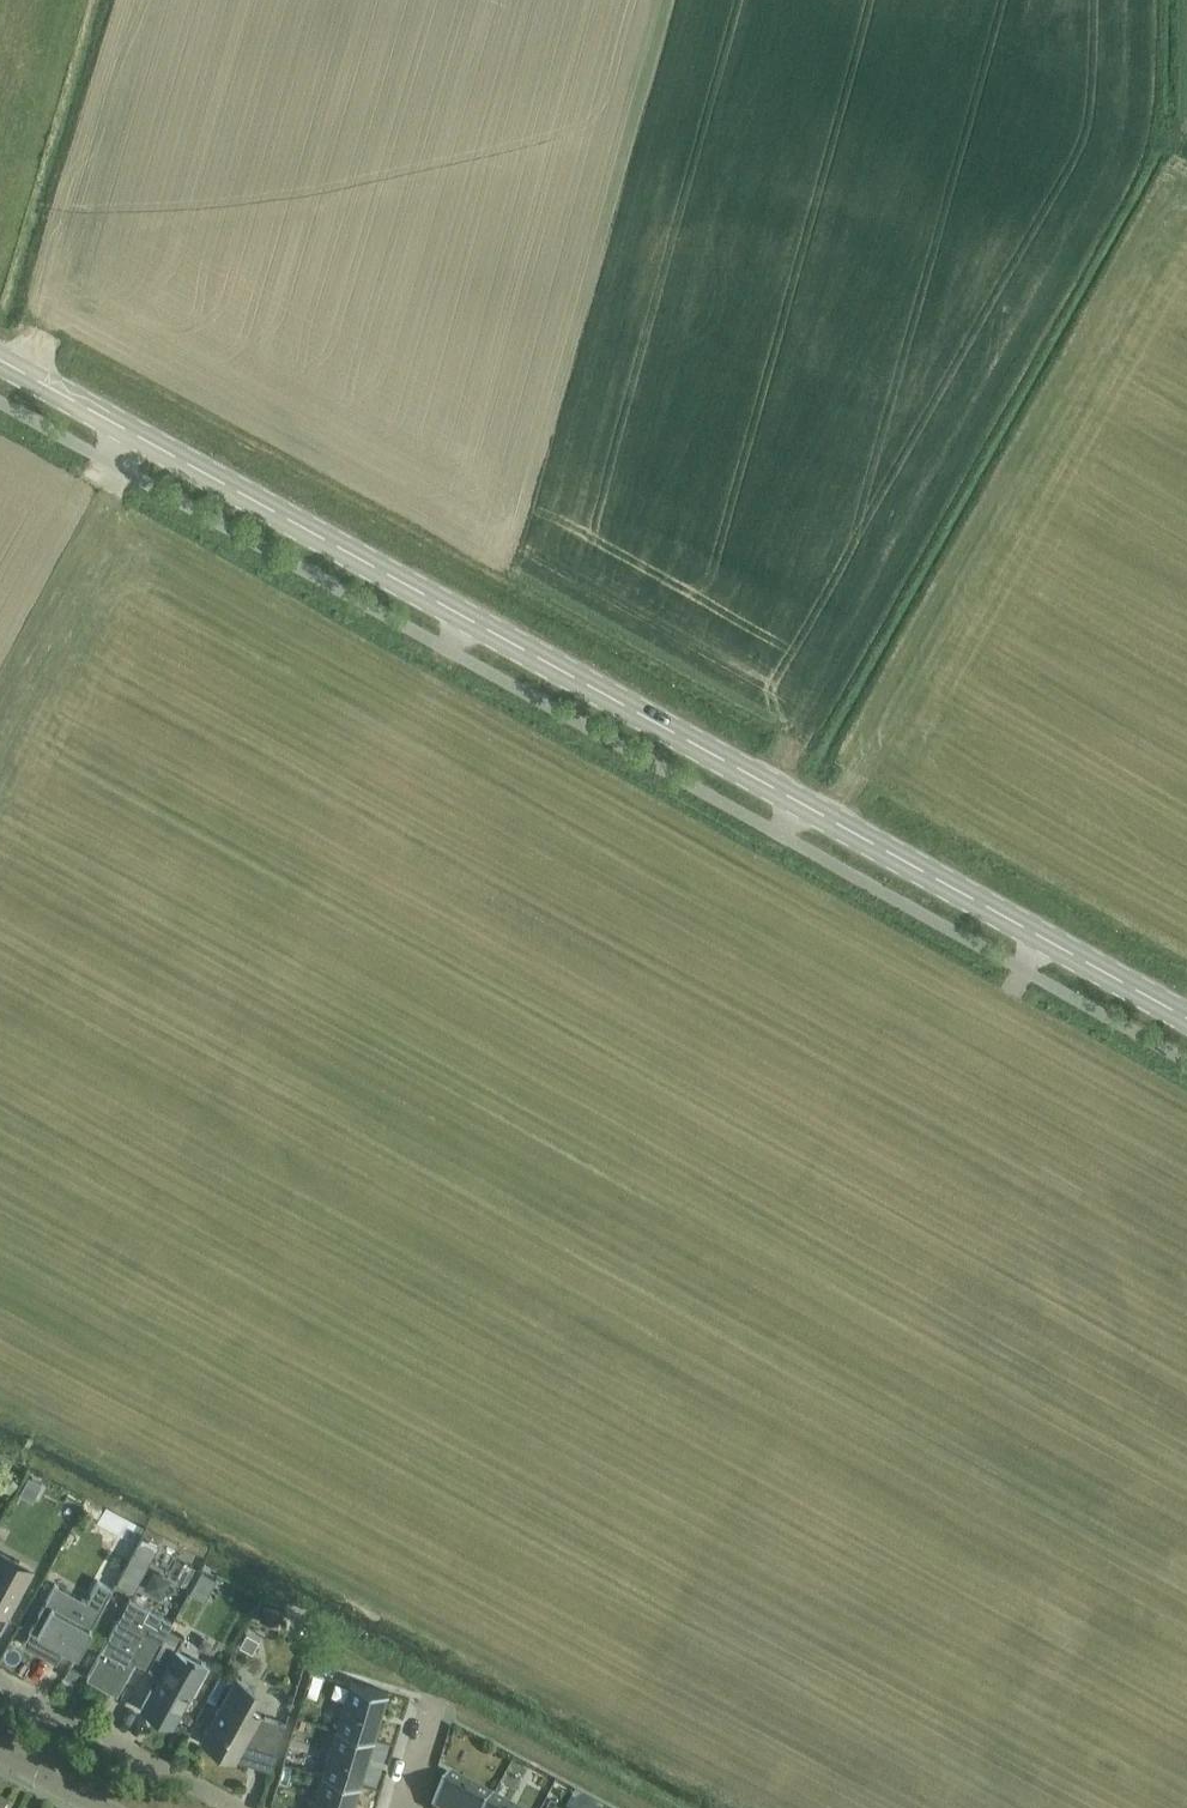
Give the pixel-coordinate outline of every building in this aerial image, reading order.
[(11,1490),(19,1483),(6,1469),(0,1475),(0,1479),(11,1490)] [(29,1475),(20,1492),(33,1499),(42,1481),(29,1475)] [(132,1551),(116,1580),(134,1589),(149,1560),(132,1551)] [(31,1570),(0,1554),(0,1628),(31,1570)] [(212,1598),(223,1576),(206,1568),(196,1590),(212,1598)] [(56,1584),(23,1644),(55,1661),(56,1661),(66,1642),(76,1647),(91,1621),(93,1622),(99,1611),(101,1609),(112,1587),(97,1579),(85,1600),(56,1584)] [(96,1661),(87,1678),(117,1694),(135,1662),(148,1669),(169,1629),(173,1622),(131,1598),(117,1622),(96,1661)] [(260,1621),(278,1626),(282,1610),(264,1605),(260,1621)] [(173,1622),(169,1629),(183,1637),(187,1629),(173,1622)] [(169,1629),(148,1669),(161,1676),(143,1709),(173,1725),(206,1665),(176,1649),(183,1637),(169,1629)] [(246,1633),(240,1646),(252,1652),(259,1639),(246,1633)] [(69,1667),(65,1676),(74,1681),(79,1672),(69,1667)] [(236,1678),(202,1741),(236,1759),(242,1747),(276,1758),(286,1725),(260,1716),(247,1709),(258,1690),(236,1678)] [(374,1739),(388,1692),(351,1681),(337,1727),(374,1739)] [(332,1742),(323,1774),(359,1785),(360,1783),(373,1739),(337,1728),(332,1742)] [(379,1804),(398,1741),(382,1736),(363,1799),(379,1804)] [(313,1807),(353,1807),(359,1785),(323,1774),(321,1779),(313,1807)] [(450,1776),(432,1807),(488,1807),(493,1799),(450,1776)] [(571,1807),(609,1807),(581,1791),(571,1807)] [(493,1799),(488,1807),(509,1807),(493,1799)]
